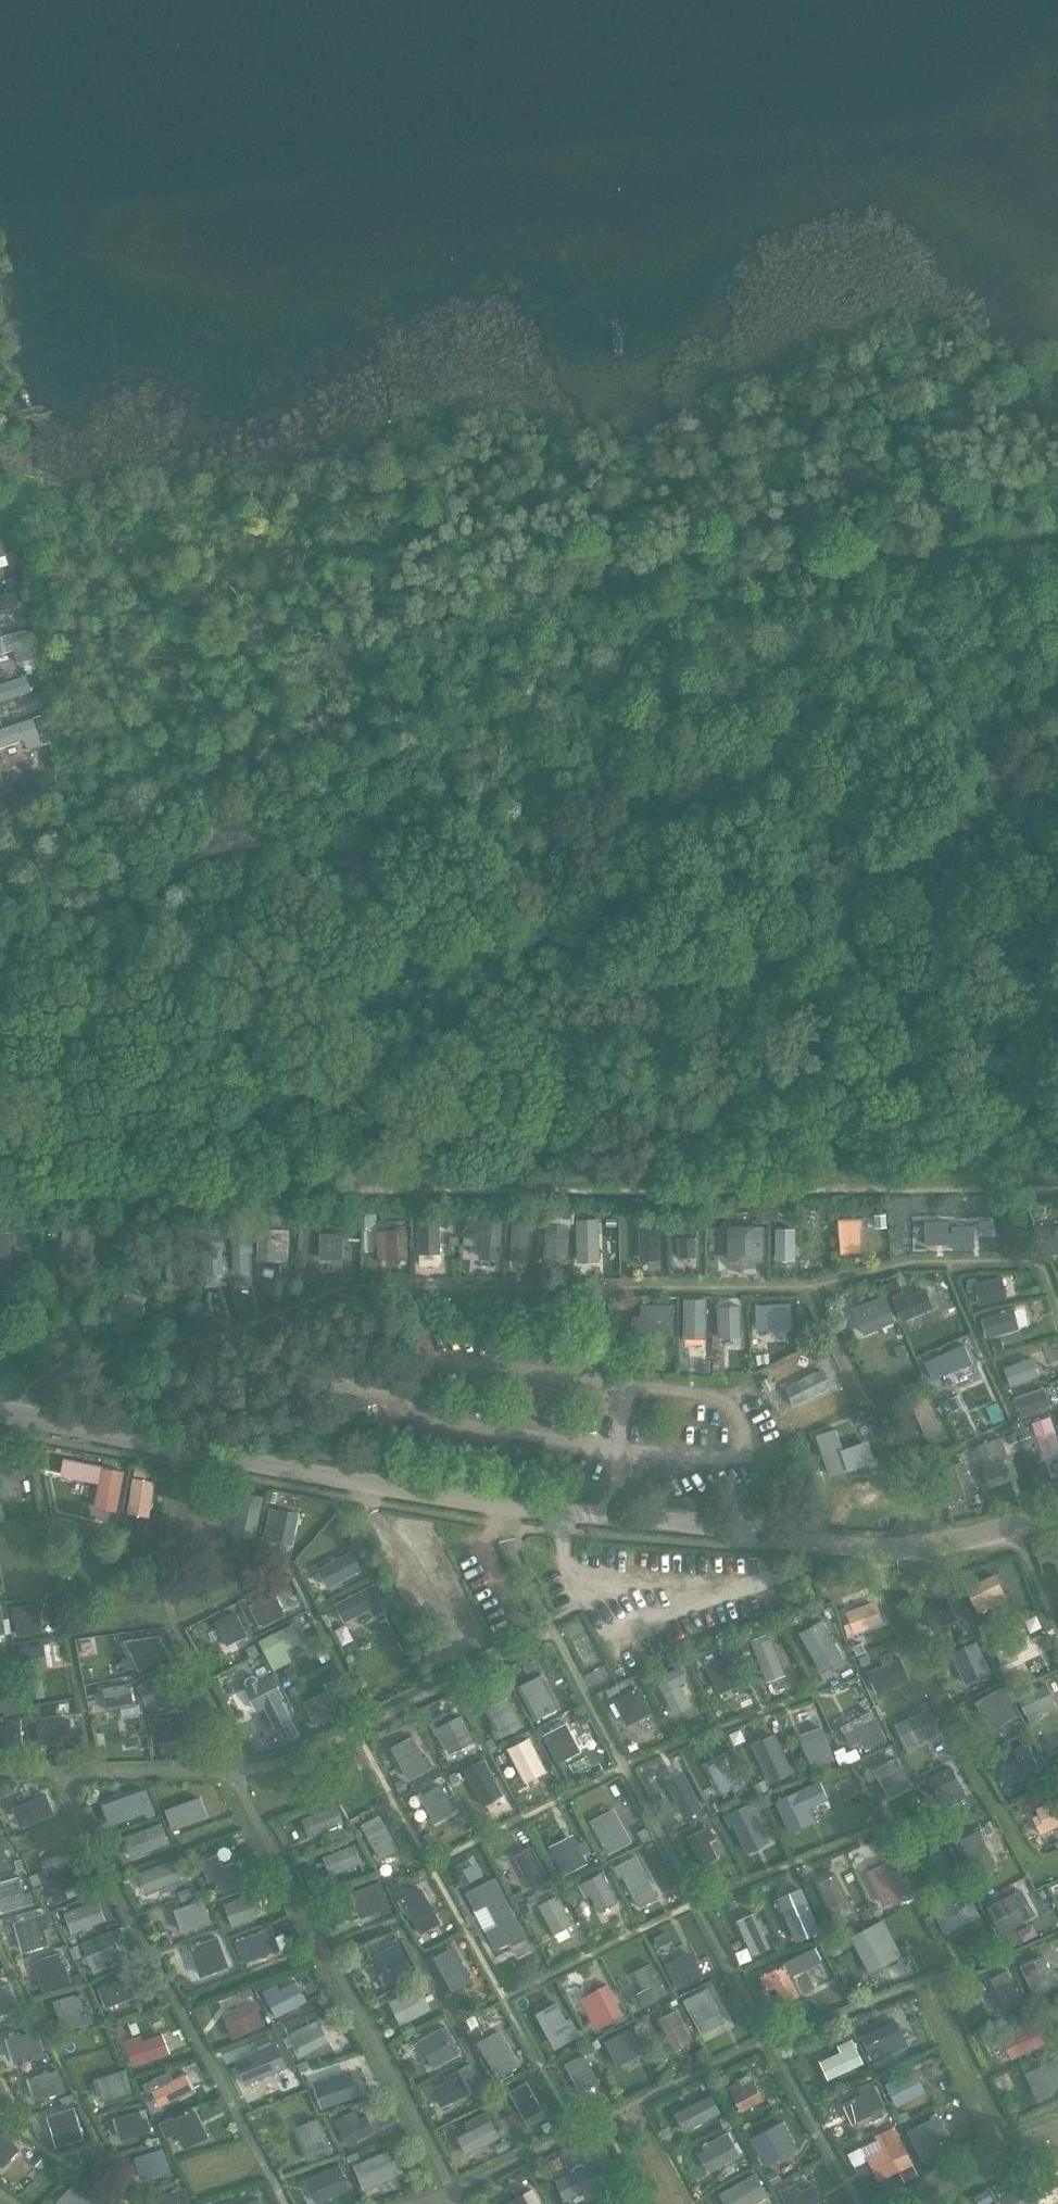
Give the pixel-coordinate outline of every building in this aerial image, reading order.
[(9,553),(3,535),(0,536),(0,556),(9,553)] [(18,575),(6,579),(9,590),(22,585),(18,575)] [(22,603),(18,588),(0,592),(0,609),(22,603)] [(25,615),(15,617),(17,628),(28,625),(25,615)] [(38,692),(24,697),(29,711),(41,707),(43,707),(40,696),(38,692)] [(42,715),(34,718),(39,731),(44,729),(49,728),(45,715),(42,715)] [(19,741),(20,746),(25,745),(26,749),(42,744),(33,717),(0,728),(0,748),(19,741)] [(365,1213),(364,1226),(371,1226),(376,1222),(376,1213),(365,1213)] [(757,1213),(756,1222),(768,1223),(769,1213),(757,1213)] [(638,1216),(640,1260),(661,1260),(658,1215),(638,1216)] [(885,1215),(875,1215),(876,1226),(886,1226),(885,1215)] [(419,1218),(419,1265),(439,1265),(439,1218),(419,1218)] [(838,1220),(838,1227),(840,1252),(862,1251),(861,1227),(868,1226),(867,1218),(838,1220)] [(480,1256),(499,1258),(501,1222),(483,1220),(480,1256)] [(579,1259),(598,1259),(597,1220),(577,1221),(579,1259)] [(992,1221),(981,1221),(981,1232),(992,1232),(992,1221)] [(233,1223),(234,1271),(249,1270),(249,1252),(252,1251),(250,1222),(233,1223)] [(512,1225),(510,1258),(526,1259),(528,1226),(512,1225)] [(548,1225),(546,1259),(565,1260),(567,1226),(548,1225)] [(1053,1252),(1057,1251),(1057,1226),(1049,1227),(1053,1252)] [(728,1227),(728,1231),(728,1258),(744,1258),(762,1258),(763,1227),(744,1227),(728,1227)] [(94,1231),(64,1228),(62,1253),(91,1258),(94,1231)] [(408,1257),(406,1228),(387,1229),(389,1258),(408,1257)] [(608,1228),(609,1259),(631,1258),(628,1228),(608,1228)] [(288,1230),(260,1229),(259,1257),(286,1259),(288,1230)] [(793,1258),(794,1230),(777,1229),(776,1258),(793,1258)] [(10,1280),(11,1232),(0,1232),(0,1280),(10,1280)] [(343,1234),(321,1234),(320,1255),(343,1256),(343,1234)] [(449,1236),(449,1245),(459,1245),(459,1236),(449,1236)] [(474,1236),(463,1236),(463,1245),(474,1245),(474,1236)] [(697,1236),(678,1237),(679,1256),(697,1255),(697,1236)] [(203,1241),(204,1274),(222,1272),(220,1239),(203,1241)] [(174,1284),(192,1283),(191,1256),(172,1256),(174,1284)] [(978,1289),(980,1304),(1007,1298),(1002,1276),(979,1281),(976,1277),(966,1279),(968,1290),(978,1289)] [(897,1278),(887,1282),(891,1290),(901,1286),(897,1278)] [(894,1295),(904,1319),(933,1307),(925,1289),(908,1296),(906,1290),(894,1295)] [(123,1295),(116,1317),(138,1324),(146,1303),(123,1295)] [(893,1320),(883,1296),(855,1308),(865,1332),(893,1320)] [(686,1334),(704,1334),(705,1301),(686,1300),(686,1334)] [(672,1333),(673,1305),(642,1305),(641,1333),(672,1333)] [(741,1305),(719,1306),(719,1336),(741,1335),(741,1305)] [(756,1308),(757,1329),(790,1327),(790,1306),(756,1308)] [(1017,1325),(1012,1307),(980,1316),(985,1333),(1017,1325)] [(1002,1340),(993,1342),(996,1351),(1004,1348),(1002,1340)] [(903,1343),(895,1347),(900,1360),(909,1356),(903,1343)] [(930,1362),(937,1377),(962,1364),(956,1349),(930,1362)] [(768,1355),(756,1357),(758,1366),(769,1364),(768,1355)] [(1039,1380),(1032,1362),(1004,1371),(1011,1390),(1039,1380)] [(708,1363),(697,1363),(697,1373),(708,1373),(708,1363)] [(830,1386),(822,1370),(787,1388),(794,1403),(830,1386)] [(771,1378),(762,1382),(766,1392),(776,1388),(771,1378)] [(1050,1406),(1045,1388),(1015,1397),(1021,1416),(1050,1406)] [(958,1395),(948,1399),(953,1410),(963,1406),(958,1395)] [(926,1435),(942,1428),(927,1397),(912,1403),(926,1435)] [(998,1402),(987,1407),(994,1423),(1005,1418),(998,1402)] [(954,1418),(961,1434),(987,1423),(980,1406),(954,1418)] [(846,1424),(840,1409),(809,1423),(815,1437),(846,1424)] [(1057,1451),(1057,1440),(1050,1416),(1032,1422),(1043,1456),(1057,1451)] [(1028,1427),(1018,1431),(1020,1439),(1031,1436),(1028,1427)] [(1014,1432),(1006,1435),(1010,1444),(1018,1440),(1014,1432)] [(1000,1438),(979,1445),(989,1477),(1006,1471),(1002,1458),(1007,1456),(1000,1438)] [(867,1463),(861,1444),(824,1455),(830,1475),(867,1463)] [(17,1484),(13,1467),(10,1448),(0,1450),(0,1488),(17,1484)] [(964,1461),(942,1468),(952,1497),(973,1490),(964,1461)] [(137,1466),(136,1474),(148,1476),(149,1468),(137,1466)] [(121,1476),(104,1473),(98,1505),(114,1508),(121,1476)] [(152,1482),(135,1479),(130,1512),(147,1515),(152,1482)] [(253,1534),(262,1497),(235,1492),(231,1509),(240,1511),(236,1531),(253,1534)] [(213,1527),(218,1496),(203,1493),(199,1524),(213,1527)] [(271,1508),(266,1538),(291,1543),(297,1513),(271,1508)] [(361,1568),(352,1550),(320,1568),(328,1586),(361,1568)] [(1006,1599),(995,1575),(968,1587),(980,1611),(1006,1599)] [(386,1608),(374,1585),(337,1604),(345,1619),(370,1606),(375,1615),(386,1608)] [(285,1613),(275,1593),(250,1606),(261,1626),(285,1613)] [(961,1604),(955,1593),(924,1608),(935,1629),(957,1619),(951,1608),(961,1604)] [(850,1623),(845,1625),(849,1636),(886,1623),(878,1599),(846,1611),(850,1623)] [(31,1608),(30,1605),(13,1608),(17,1632),(41,1628),(39,1608),(31,1608)] [(831,1606),(823,1610),(828,1619),(836,1614),(831,1606)] [(247,1634),(237,1613),(217,1623),(226,1643),(247,1634)] [(822,1620),(800,1632),(818,1664),(823,1672),(844,1660),(822,1620)] [(989,1621),(979,1626),(983,1635),(994,1629),(989,1621)] [(390,1624),(380,1629),(386,1640),(396,1635),(390,1624)] [(275,1668),(289,1661),(284,1650),(300,1641),(293,1625),(261,1641),(275,1668)] [(1028,1647),(1021,1632),(994,1644),(1003,1663),(1010,1659),(1009,1656),(1028,1647)] [(751,1640),(768,1681),(783,1673),(769,1633),(751,1640)] [(159,1657),(149,1637),(128,1648),(139,1672),(147,1669),(145,1665),(159,1657)] [(746,1640),(738,1642),(741,1652),(749,1649),(746,1640)] [(976,1670),(979,1676),(991,1671),(976,1641),(952,1653),(963,1676),(976,1670)] [(119,1671),(114,1642),(96,1646),(101,1675),(119,1671)] [(24,1671),(47,1668),(42,1645),(30,1647),(30,1643),(20,1645),(24,1671)] [(862,1643),(854,1647),(857,1655),(865,1651),(862,1643)] [(7,1644),(0,1646),(0,1673),(12,1671),(7,1644)] [(253,1644),(245,1648),(249,1656),(257,1652),(253,1644)] [(707,1664),(706,1665),(716,1684),(733,1676),(729,1668),(734,1665),(729,1654),(726,1655),(724,1651),(705,1660),(707,1664)] [(867,1654),(859,1658),(862,1666),(870,1663),(867,1654)] [(696,1656),(688,1661),(692,1669),(701,1665),(696,1656)] [(532,1660),(524,1664),(528,1672),(536,1668),(532,1660)] [(903,1681),(894,1660),(869,1671),(877,1693),(903,1681)] [(595,1685),(615,1677),(609,1662),(589,1671),(595,1685)] [(293,1667),(285,1671),(290,1682),(298,1678),(293,1667)] [(656,1679),(669,1706),(686,1698),(679,1684),(687,1679),(680,1667),(656,1679)] [(1010,1669),(1002,1674),(1007,1682),(1015,1677),(1010,1669)] [(175,1689),(167,1673),(139,1687),(147,1705),(175,1689)] [(519,1686),(536,1720),(558,1707),(542,1674),(519,1686)] [(247,1687),(258,1709),(282,1696),(272,1675),(247,1687)] [(31,1709),(55,1705),(52,1682),(27,1685),(31,1709)] [(136,1704),(136,1700),(133,1700),(130,1683),(103,1687),(107,1709),(136,1704)] [(1039,1721),(1036,1714),(1057,1705),(1046,1684),(1020,1696),(1030,1717),(1029,1717),(1032,1724),(1039,1721)] [(10,1714),(21,1711),(16,1685),(0,1688),(0,1710),(9,1709),(10,1714)] [(297,1685),(289,1689),(293,1697),(301,1693),(297,1685)] [(639,1688),(614,1700),(628,1723),(651,1712),(639,1688)] [(979,1701),(994,1728),(1015,1716),(1001,1689),(979,1701)] [(305,1705),(315,1725),(336,1716),(325,1692),(312,1697),(314,1701),(305,1705)] [(174,1697),(165,1702),(170,1710),(178,1705),(174,1697)] [(497,1737),(523,1724),(508,1697),(487,1708),(491,1715),(497,1728),(493,1729),(497,1737)] [(936,1733),(925,1709),(894,1723),(909,1753),(915,1750),(912,1744),(927,1737),(936,1733)] [(583,1711),(576,1716),(580,1724),(588,1720),(583,1711)] [(873,1712),(844,1728),(852,1744),(866,1737),(871,1747),(885,1739),(873,1712)] [(474,1739),(462,1715),(438,1728),(449,1751),(474,1739)] [(187,1734),(185,1716),(153,1720),(155,1738),(187,1734)] [(72,1733),(72,1720),(37,1723),(38,1742),(60,1741),(61,1733),(72,1733)] [(1021,1721),(1013,1725),(1017,1733),(1025,1729),(1021,1721)] [(545,1734),(559,1762),(582,1749),(568,1722),(545,1734)] [(293,1723),(284,1727),(290,1740),(299,1736),(293,1723)] [(22,1725),(0,1726),(0,1741),(0,1745),(23,1744),(22,1725)] [(822,1727),(801,1734),(813,1766),(833,1758),(822,1727)] [(140,1735),(126,1738),(128,1747),(142,1744),(140,1735)] [(423,1757),(412,1736),(394,1746),(411,1778),(433,1765),(428,1755),(423,1757)] [(771,1779),(789,1771),(774,1736),(755,1744),(771,1779)] [(492,1738),(485,1741),(490,1751),(497,1747),(492,1738)] [(529,1738),(510,1749),(526,1779),(544,1769),(529,1738)] [(1028,1743),(1014,1749),(1019,1758),(1000,1767),(1007,1784),(1040,1769),(1028,1743)] [(1057,1749),(1055,1746),(1047,1749),(1057,1772),(1057,1749)] [(843,1747),(834,1752),(837,1757),(841,1765),(859,1757),(855,1749),(846,1753),(843,1747)] [(878,1775),(890,1796),(910,1784),(896,1757),(880,1766),(879,1763),(865,1771),(870,1780),(878,1775)] [(485,1758),(465,1769),(483,1804),(503,1793),(485,1758)] [(724,1758),(707,1766),(722,1793),(734,1788),(737,1796),(747,1791),(740,1775),(733,1778),(724,1758)] [(369,1799),(351,1765),(334,1773),(353,1808),(369,1799)] [(961,1786),(952,1768),(930,1778),(940,1796),(961,1786)] [(455,1771),(448,1776),(452,1783),(460,1779),(455,1771)] [(683,1771),(666,1780),(685,1815),(701,1808),(683,1771)] [(402,1779),(395,1783),(400,1792),(407,1789),(402,1779)] [(763,1780),(754,1784),(758,1793),(767,1789),(763,1780)] [(454,1810),(440,1784),(423,1794),(438,1820),(454,1810)] [(797,1789),(776,1798),(791,1831),(811,1822),(797,1789)] [(155,1812),(146,1790),(104,1806),(111,1823),(146,1810),(148,1815),(155,1812)] [(54,1811),(47,1794),(13,1808),(20,1826),(54,1811)] [(766,1794),(754,1800),(759,1810),(771,1804),(766,1794)] [(207,1814),(201,1797),(166,1810),(172,1827),(207,1814)] [(1057,1824),(1057,1800),(1057,1798),(1036,1807),(1039,1814),(1032,1818),(1041,1832),(1057,1824)] [(717,1801),(710,1805),(714,1813),(721,1809),(717,1801)] [(749,1804),(727,1815),(731,1825),(733,1824),(747,1853),(768,1842),(763,1833),(749,1804)] [(344,1822),(337,1806),(304,1819),(311,1835),(344,1822)] [(607,1853),(629,1841),(612,1810),(590,1822),(607,1853)] [(397,1850),(379,1815),(361,1824),(377,1853),(373,1855),(376,1861),(397,1850)] [(169,1843),(161,1824),(126,1837),(133,1856),(169,1843)] [(570,1869),(593,1857),(577,1825),(560,1833),(571,1855),(565,1858),(570,1869)] [(709,1825),(686,1837),(701,1866),(718,1856),(709,1841),(716,1837),(709,1825)] [(646,1827),(638,1832),(643,1841),(651,1836),(646,1827)] [(224,1848),(216,1828),(192,1837),(201,1858),(224,1848)] [(64,1851),(56,1829),(30,1839),(39,1861),(64,1851)] [(998,1867),(992,1856),(985,1842),(980,1830),(972,1834),(952,1843),(959,1856),(966,1853),(973,1866),(979,1878),(998,1867)] [(924,1857),(919,1861),(930,1881),(943,1875),(946,1880),(955,1875),(938,1844),(921,1853),(924,1857)] [(361,1861),(355,1845),(324,1857),(330,1873),(361,1861)] [(534,1889),(550,1881),(532,1846),(515,1855),(534,1889)] [(640,1906),(657,1897),(636,1856),(613,1867),(618,1877),(624,1874),(640,1906)] [(22,1859),(16,1861),(18,1871),(25,1869),(22,1859)] [(188,1872),(183,1859),(175,1862),(174,1861),(141,1873),(147,1891),(180,1879),(179,1875),(188,1872)] [(889,1861),(866,1872),(882,1903),(911,1889),(906,1877),(899,1880),(889,1861)] [(242,1884),(235,1863),(207,1873),(210,1882),(217,1880),(221,1891),(242,1884)] [(79,1883),(73,1868),(47,1877),(56,1902),(70,1897),(67,1888),(79,1883)] [(817,1881),(836,1922),(856,1912),(836,1872),(817,1881)] [(37,1873),(30,1876),(35,1886),(42,1883),(37,1873)] [(504,1900),(489,1873),(467,1884),(481,1912),(504,1900)] [(616,1901),(602,1873),(580,1884),(586,1896),(592,1893),(600,1909),(616,1901)] [(32,1892),(23,1894),(19,1876),(0,1881),(0,1900),(2,1910),(34,1903),(32,1892)] [(389,1906),(380,1881),(354,1891),(364,1916),(389,1906)] [(399,1882),(390,1886),(395,1895),(404,1891),(399,1882)] [(194,1885),(178,1891),(181,1900),(197,1894),(194,1885)] [(438,1922),(419,1888),(399,1900),(405,1910),(409,1908),(422,1932),(438,1922)] [(979,1916),(966,1888),(931,1904),(943,1932),(979,1916)] [(990,1907),(1002,1930),(1033,1914),(1021,1890),(990,1907)] [(522,1891),(513,1895),(517,1902),(525,1898),(522,1891)] [(260,1915),(252,1894),(225,1904),(233,1925),(260,1915)] [(558,1895),(539,1905),(554,1933),(572,1922),(558,1895)] [(796,1895),(780,1901),(797,1942),(813,1936),(796,1895)] [(209,1921),(202,1900),(176,1910),(184,1931),(209,1921)] [(105,1919),(98,1901),(66,1913),(73,1932),(105,1919)] [(526,1901),(518,1905),(523,1914),(531,1910),(526,1901)] [(871,1908),(861,1913),(865,1920),(875,1915),(871,1908)] [(754,1912),(738,1919),(753,1954),(770,1946),(754,1912)] [(895,1922),(908,1950),(928,1939),(915,1912),(895,1922)] [(46,1923),(43,1914),(15,1922),(23,1951),(48,1944),(42,1924),(46,1923)] [(873,1924),(853,1935),(865,1962),(870,1961),(873,1967),(889,1957),(873,1924)] [(277,1950),(269,1928),(236,1940),(245,1963),(277,1950)] [(395,1931),(384,1936),(387,1944),(398,1939),(395,1931)] [(666,1932),(654,1938),(659,1947),(671,1941),(666,1932)] [(1015,1932),(1005,1938),(1009,1945),(1019,1940),(1015,1932)] [(110,1968),(107,1960),(122,1954),(115,1936),(86,1947),(96,1973),(110,1968)] [(228,1966),(218,1937),(191,1946),(201,1975),(228,1966)] [(780,1939),(773,1942),(777,1952),(784,1949),(780,1939)] [(527,1940),(513,1947),(518,1957),(532,1949),(527,1940)] [(413,1970),(400,1943),(376,1955),(383,1969),(378,1972),(385,1984),(413,1970)] [(77,1945),(70,1948),(74,1959),(82,1956),(77,1945)] [(470,1981),(452,1947),(435,1956),(454,1990),(470,1981)] [(822,1981),(839,1975),(829,1947),(813,1953),(822,1981)] [(70,1981),(61,1952),(37,1960),(46,1989),(70,1981)] [(687,1952),(665,1964),(678,1988),(700,1977),(687,1952)] [(1021,1966),(1035,1995),(1057,1985),(1044,1955),(1021,1966)] [(760,1974),(766,1988),(776,1985),(780,1995),(796,1988),(791,1977),(797,1975),(790,1960),(760,1974)] [(639,2007),(666,1993),(651,1962),(634,1970),(642,1989),(632,1994),(639,2007)] [(988,1978),(1002,2010),(1021,2002),(1007,1970),(988,1978)] [(80,1973),(70,1976),(74,1985),(83,1982),(80,1973)] [(140,1992),(134,1975),(101,1987),(108,2005),(140,1992)] [(190,1979),(181,1982),(185,1991),(194,1988),(190,1979)] [(279,1990),(277,1984),(265,1990),(277,2015),(306,1999),(296,1981),(279,1990)] [(8,1982),(0,1985),(0,2014),(16,2008),(8,1982)] [(607,1984),(582,1997),(597,2026),(622,2013),(607,1984)] [(250,1986),(239,1992),(242,2000),(254,1994),(250,1986)] [(431,2007),(420,1986),(391,2001),(401,2023),(431,2007)] [(708,1986),(683,1998),(702,2033),(725,2020),(708,1986)] [(75,1996),(75,1994),(57,1999),(64,2022),(69,2020),(71,2028),(94,2021),(89,2005),(85,2006),(81,1995),(75,1996)] [(264,2024),(254,2000),(224,2013),(234,2037),(264,2024)] [(556,2003),(540,2011),(558,2046),(574,2036),(556,2003)] [(1057,2032),(1057,2006),(1047,2011),(1057,2032)] [(675,2010),(659,2018),(675,2048),(690,2040),(675,2010)] [(114,2013),(106,2016),(109,2025),(117,2022),(114,2013)] [(474,2015),(466,2019),(471,2027),(478,2023),(474,2015)] [(863,2035),(871,2052),(904,2037),(896,2020),(863,2035)] [(1002,2036),(1011,2058),(1046,2043),(1037,2021),(1002,2036)] [(319,2026),(312,2030),(309,2024),(289,2035),(299,2057),(327,2042),(319,2026)] [(122,2025),(112,2028),(116,2037),(126,2033),(122,2025)] [(459,2051),(445,2027),(419,2041),(433,2065),(459,2051)] [(630,2028),(605,2042),(616,2062),(641,2049),(630,2028)] [(43,2053),(36,2031),(10,2037),(16,2059),(43,2053)] [(518,2065),(499,2031),(480,2042),(499,2076),(518,2065)] [(170,2050),(164,2034),(143,2042),(140,2035),(124,2042),(132,2064),(170,2050)] [(247,2083),(290,2065),(279,2038),(236,2057),(247,2083)] [(821,2060),(828,2077),(862,2062),(851,2039),(838,2045),(841,2051),(821,2060)] [(584,2090),(599,2083),(584,2054),(568,2063),(584,2090)] [(1055,2058),(1025,2073),(1038,2096),(1057,2086),(1057,2080),(1057,2079),(1057,2078),(1057,2064),(1055,2058)] [(308,2061),(297,2066),(300,2072),(311,2067),(308,2061)] [(474,2074),(469,2065),(447,2076),(450,2081),(435,2089),(443,2104),(473,2089),(467,2077),(474,2074)] [(349,2066),(313,2081),(320,2098),(356,2083),(349,2066)] [(64,2091),(57,2069),(31,2077),(38,2099),(64,2091)] [(132,2091),(126,2069),(97,2077),(104,2100),(132,2091)] [(914,2070),(887,2084),(897,2104),(923,2091),(914,2070)] [(184,2073),(153,2089),(155,2094),(149,2097),(155,2109),(161,2106),(192,2090),(184,2073)] [(728,2085),(742,2111),(763,2099),(754,2082),(743,2086),(740,2080),(728,2085)] [(858,2087),(862,2095),(844,2102),(855,2126),(887,2112),(873,2080),(858,2087)] [(545,2116),(528,2082),(511,2090),(529,2123),(545,2116)] [(720,2112),(711,2095),(675,2113),(685,2130),(720,2112)] [(65,2134),(68,2142),(82,2138),(73,2108),(48,2115),(55,2137),(65,2134)] [(177,2132),(185,2147),(207,2136),(193,2109),(173,2119),(172,2117),(162,2122),(169,2136),(177,2132)] [(119,2139),(129,2137),(150,2131),(147,2118),(143,2118),(140,2110),(113,2118),(119,2139)] [(335,2120),(348,2144),(375,2130),(367,2115),(359,2118),(354,2110),(335,2120)] [(458,2136),(467,2153),(498,2136),(486,2111),(464,2122),(469,2131),(458,2136)] [(906,2111),(897,2116),(900,2122),(910,2118),(906,2111)] [(941,2151),(937,2144),(951,2136),(939,2114),(908,2131),(924,2161),(941,2151)] [(296,2126),(310,2159),(331,2150),(319,2117),(296,2126)] [(751,2139),(766,2166),(799,2148),(784,2120),(751,2139)] [(911,2161),(896,2128),(879,2136),(887,2149),(869,2158),(878,2177),(911,2161)] [(20,2149),(0,2130),(0,2168),(0,2169),(20,2149)] [(740,2153),(729,2132),(704,2145),(707,2151),(700,2154),(709,2170),(714,2167),(740,2153)] [(506,2140),(495,2146),(499,2154),(510,2148),(506,2140)] [(144,2178),(170,2170),(163,2148),(137,2157),(144,2178)] [(359,2152),(348,2157),(350,2163),(361,2158),(359,2152)] [(385,2152),(356,2165),(365,2188),(395,2175),(385,2152)] [(39,2155),(33,2162),(40,2168),(46,2161),(39,2155)] [(558,2158),(549,2162),(553,2171),(562,2166),(558,2158)] [(601,2180),(594,2163),(559,2179),(566,2195),(601,2180)] [(321,2201),(350,2188),(339,2165),(311,2177),(321,2201)] [(913,2167),(901,2173),(906,2182),(918,2176),(913,2167)] [(523,2169),(515,2175),(520,2183),(529,2178),(523,2169)] [(776,2170),(767,2174),(773,2185),(782,2180),(776,2170)] [(720,2193),(726,2203),(750,2203),(766,2195),(755,2174),(720,2193)] [(87,2190),(76,2180),(60,2197),(67,2203),(93,2203),(97,2200),(94,2197),(96,2195),(89,2188),(87,2190)] [(1003,2180),(994,2185),(998,2193),(1007,2188),(1003,2180)] [(1007,2203),(1032,2203),(1031,2203),(1038,2199),(1030,2183),(1004,2198),(1007,2203)] [(796,2184),(782,2191),(788,2203),(815,2203),(821,2200),(814,2185),(801,2191),(796,2184)] [(184,2187),(157,2195),(160,2203),(189,2203),(184,2187)] [(532,2188),(505,2203),(540,2203),(532,2188)] [(974,2195),(979,2203),(985,2203),(993,2200),(987,2188),(974,2195)]
